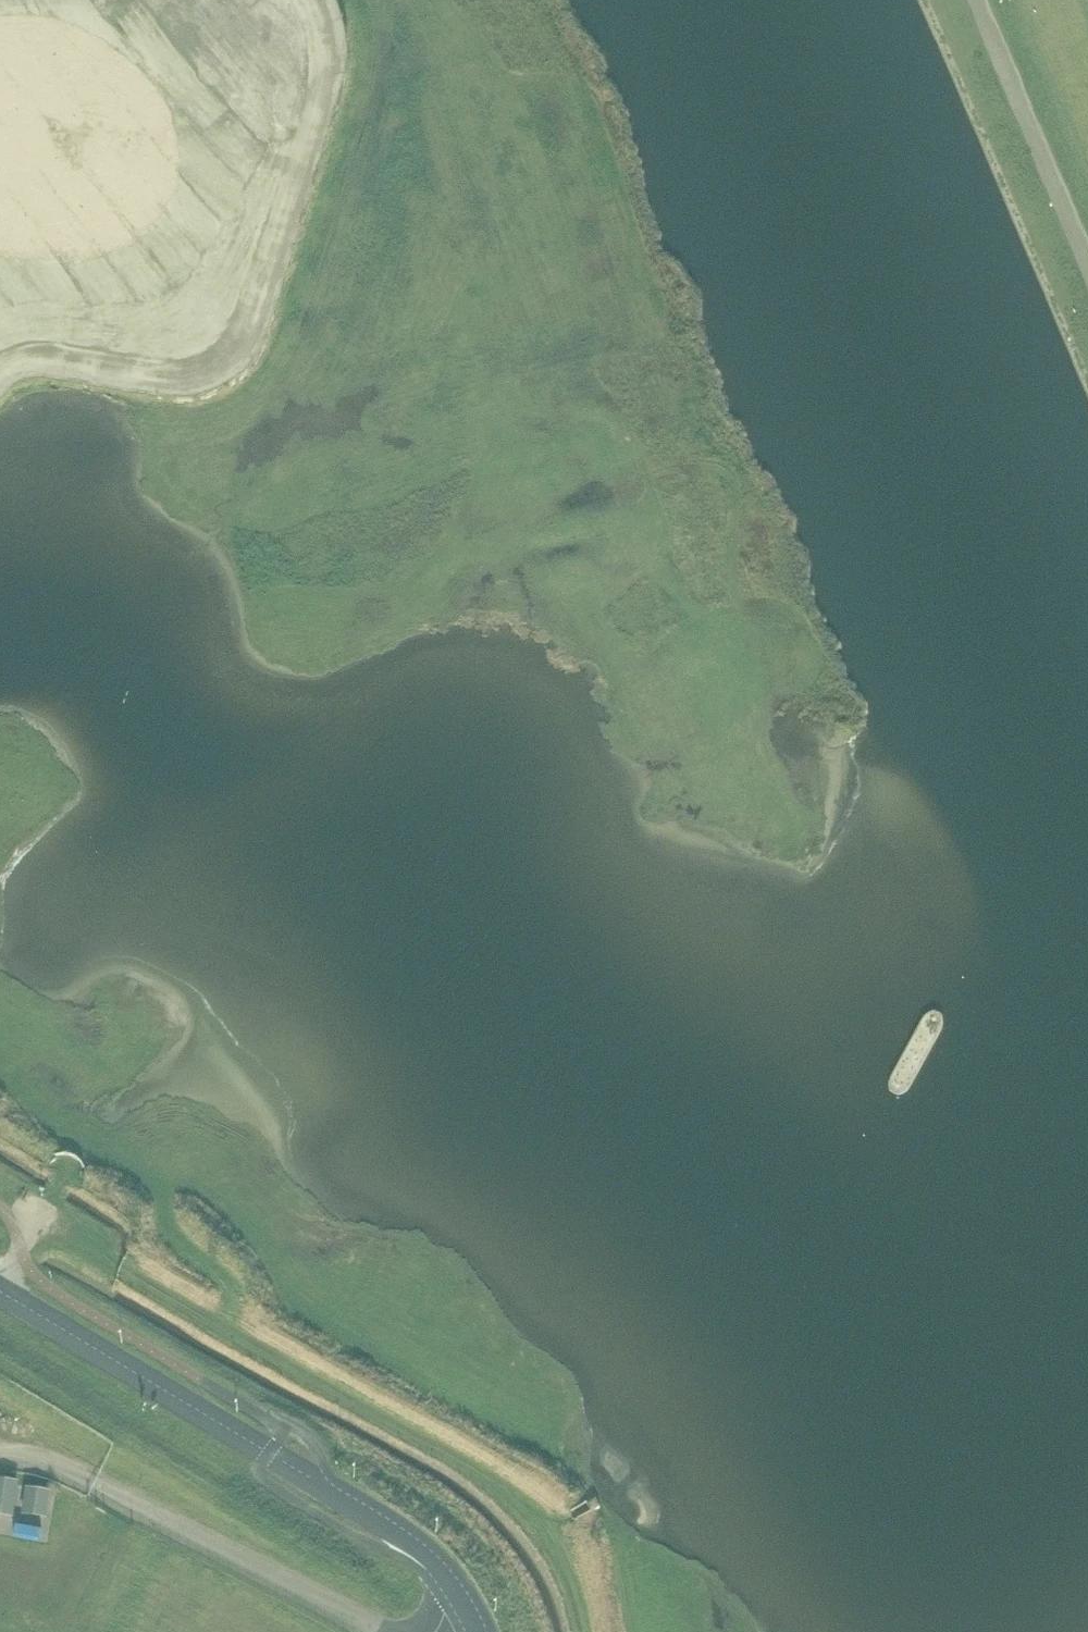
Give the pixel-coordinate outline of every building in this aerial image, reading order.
[(31,1521),(38,1484),(13,1479),(6,1516),(31,1521)] [(43,1515),(68,1517),(71,1490),(45,1487),(43,1515)]
